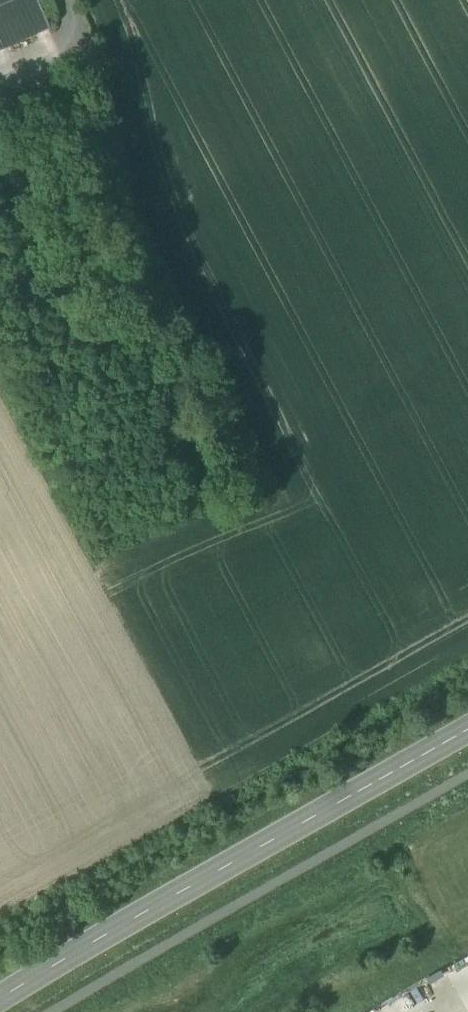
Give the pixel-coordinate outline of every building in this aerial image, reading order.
[(49,29),(36,0),(0,0),(0,51),(49,29)]
